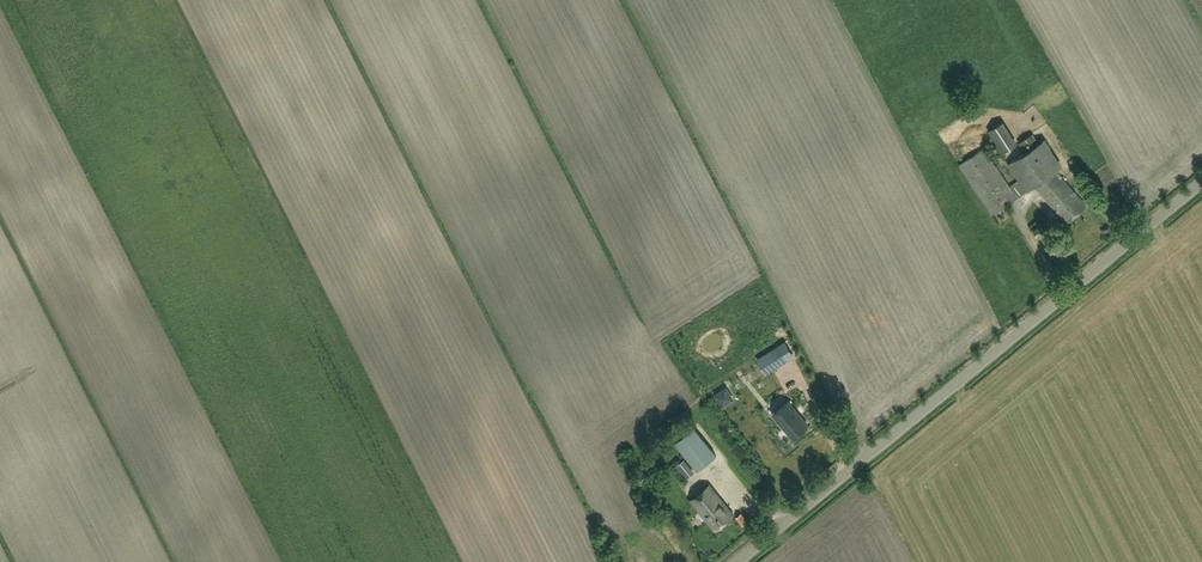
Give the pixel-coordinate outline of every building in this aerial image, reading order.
[(1000,146),(1015,141),(1007,117),(992,122),(1000,146)] [(984,149),(961,165),(993,213),(1026,191),(1026,192),(1036,185),(1039,188),(1037,189),(1066,224),(1087,207),(1061,177),(1059,178),(1055,173),(1063,168),(1045,140),(1039,144),(1032,135),(1019,143),(1025,153),(1008,164),(1019,180),(1009,186),(984,149)] [(1037,238),(1046,234),(1042,227),(1033,232),(1037,238)] [(784,341),(757,358),(767,373),(793,356),(784,341)] [(798,412),(788,401),(773,414),(779,421),(792,437),(793,438),(809,426),(808,425),(798,412)] [(674,442),(697,470),(716,455),(693,426),(674,442)] [(856,440),(864,447),(868,443),(861,435),(856,440)] [(682,461),(676,466),(686,479),(692,474),(682,461)] [(734,516),(709,485),(690,500),(715,531),(734,516)] [(741,513),(735,518),(741,526),(748,521),(741,513)]
